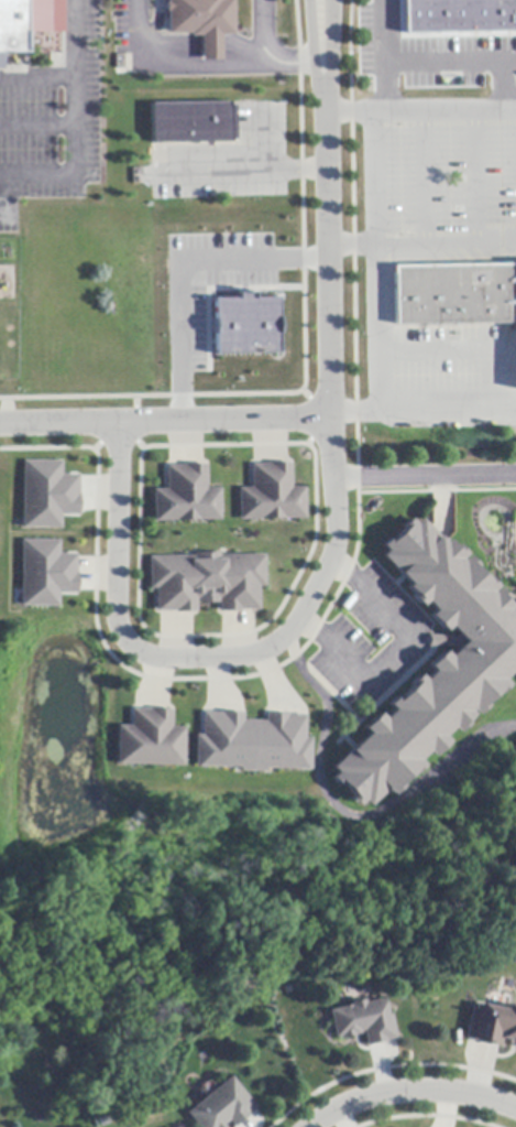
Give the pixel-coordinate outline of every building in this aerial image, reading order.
[(2,68),(0,68),(0,0),(51,0),(51,32),(26,31),(26,53),(2,53),(2,68)] [(165,34),(165,0),(231,0),(231,35),(220,35),(220,59),(199,59),(199,34),(165,34)] [(405,33),(404,0),(515,0),(515,30),(405,33)] [(153,144),(152,144),(152,105),(230,104),(230,106),(234,106),(234,140),(231,140),(231,143),(210,143),(210,148),(206,148),(206,143),(153,144)] [(396,267),(515,266),(515,326),(396,326),(396,267)] [(207,293),(208,355),(275,354),(274,292),(207,293)] [(78,514),(61,514),(61,528),(20,528),(20,459),(61,459),(61,472),(78,473),(78,514)] [(219,520),(154,522),(153,490),(167,490),(166,466),(168,466),(185,466),(185,465),(202,464),(206,464),(206,489),(219,489),(219,520)] [(304,488),(305,519),(282,519),(282,520),(261,520),(239,520),(239,489),(252,489),(251,465),(253,465),(270,465),(270,464),(286,464),(290,464),(290,488),(304,488)] [(507,613),(515,604),(515,675),(515,676),(509,672),(501,681),(505,686),(495,696),(493,693),(481,703),(484,706),(474,716),(469,711),(466,713),(469,716),(462,722),(465,725),(454,734),(449,727),(439,737),(444,743),(429,758),(425,752),(415,761),(420,767),(411,776),(409,773),(398,784),(399,787),(389,795),(384,791),(367,808),(362,801),(356,806),(330,778),(334,773),(330,768),(350,749),(354,746),(365,735),(361,729),(376,714),(382,719),(391,712),(385,705),(396,695),(398,697),(410,685),(408,683),(417,675),(421,681),(431,672),(426,667),(441,651),(447,658),(459,647),(438,647),(438,648),(437,648),(429,648),(427,648),(427,636),(430,636),(438,636),(438,638),(458,638),(448,627),(442,632),(428,616),(433,611),(425,602),(418,607),(409,597),(411,595),(405,588),(408,585),(381,556),(386,552),(381,546),(389,538),(392,540),(404,529),(402,527),(409,519),(415,524),(420,519),(428,529),(441,542),(442,543),(444,541),(451,548),(453,545),(463,555),(458,560),(460,562),(465,557),(474,566),(472,568),(482,579),(484,577),(494,587),(488,593),(490,595),(495,589),(504,599),(503,600),(509,608),(506,610),(507,613)] [(77,551),(77,594),(58,594),(58,605),(19,605),(20,539),(61,539),(61,551),(77,551)] [(264,555),(264,587),(257,587),(257,609),(255,610),(240,610),(240,611),(222,611),(220,613),(220,599),(218,599),(218,603),(197,603),(197,599),(196,599),(196,613),(194,613),(175,613),(175,611),(161,611),(156,611),(156,589),(150,589),(150,557),(195,557),(195,554),(220,553),(220,555),(264,555)] [(134,709),(168,711),(173,711),(172,728),(184,728),(183,767),(117,765),(118,726),(132,727),(132,709),(134,709)] [(266,727),(266,732),(270,734),(300,735),(300,740),(309,741),(308,762),(301,762),(300,769),(264,768),(264,771),(242,770),(242,766),(204,765),(204,758),(197,758),(198,738),(204,738),(207,738),(207,732),(238,733),(239,732),(241,729),(241,727),(245,728),(245,724),(262,724),(262,727),(266,727)] [(392,1016),(396,1039),(395,1039),(386,1041),(387,1043),(384,1043),(384,1042),(370,1045),(371,1047),(370,1047),(367,1048),(364,1032),(361,1033),(361,1034),(342,1038),(342,1037),(336,1038),(330,1011),(344,1008),(344,1007),(350,1006),(351,1008),(352,1007),(351,1003),(352,1003),(365,999),(366,1004),(370,1003),(384,999),(388,1017),(392,1016)] [(510,1005),(515,1006),(515,1049),(508,1047),(509,1041),(503,1039),(501,1048),(498,1047),(468,1040),(465,1039),(472,1004),(495,1009),(503,1010),(505,1011),(506,1006),(506,1005),(510,1005)] [(249,1116),(235,1126),(233,1126),(229,1121),(222,1126),(223,1126),(198,1126),(187,1114),(231,1076),(256,1108),(255,1109),(248,1115),(249,1116)]
